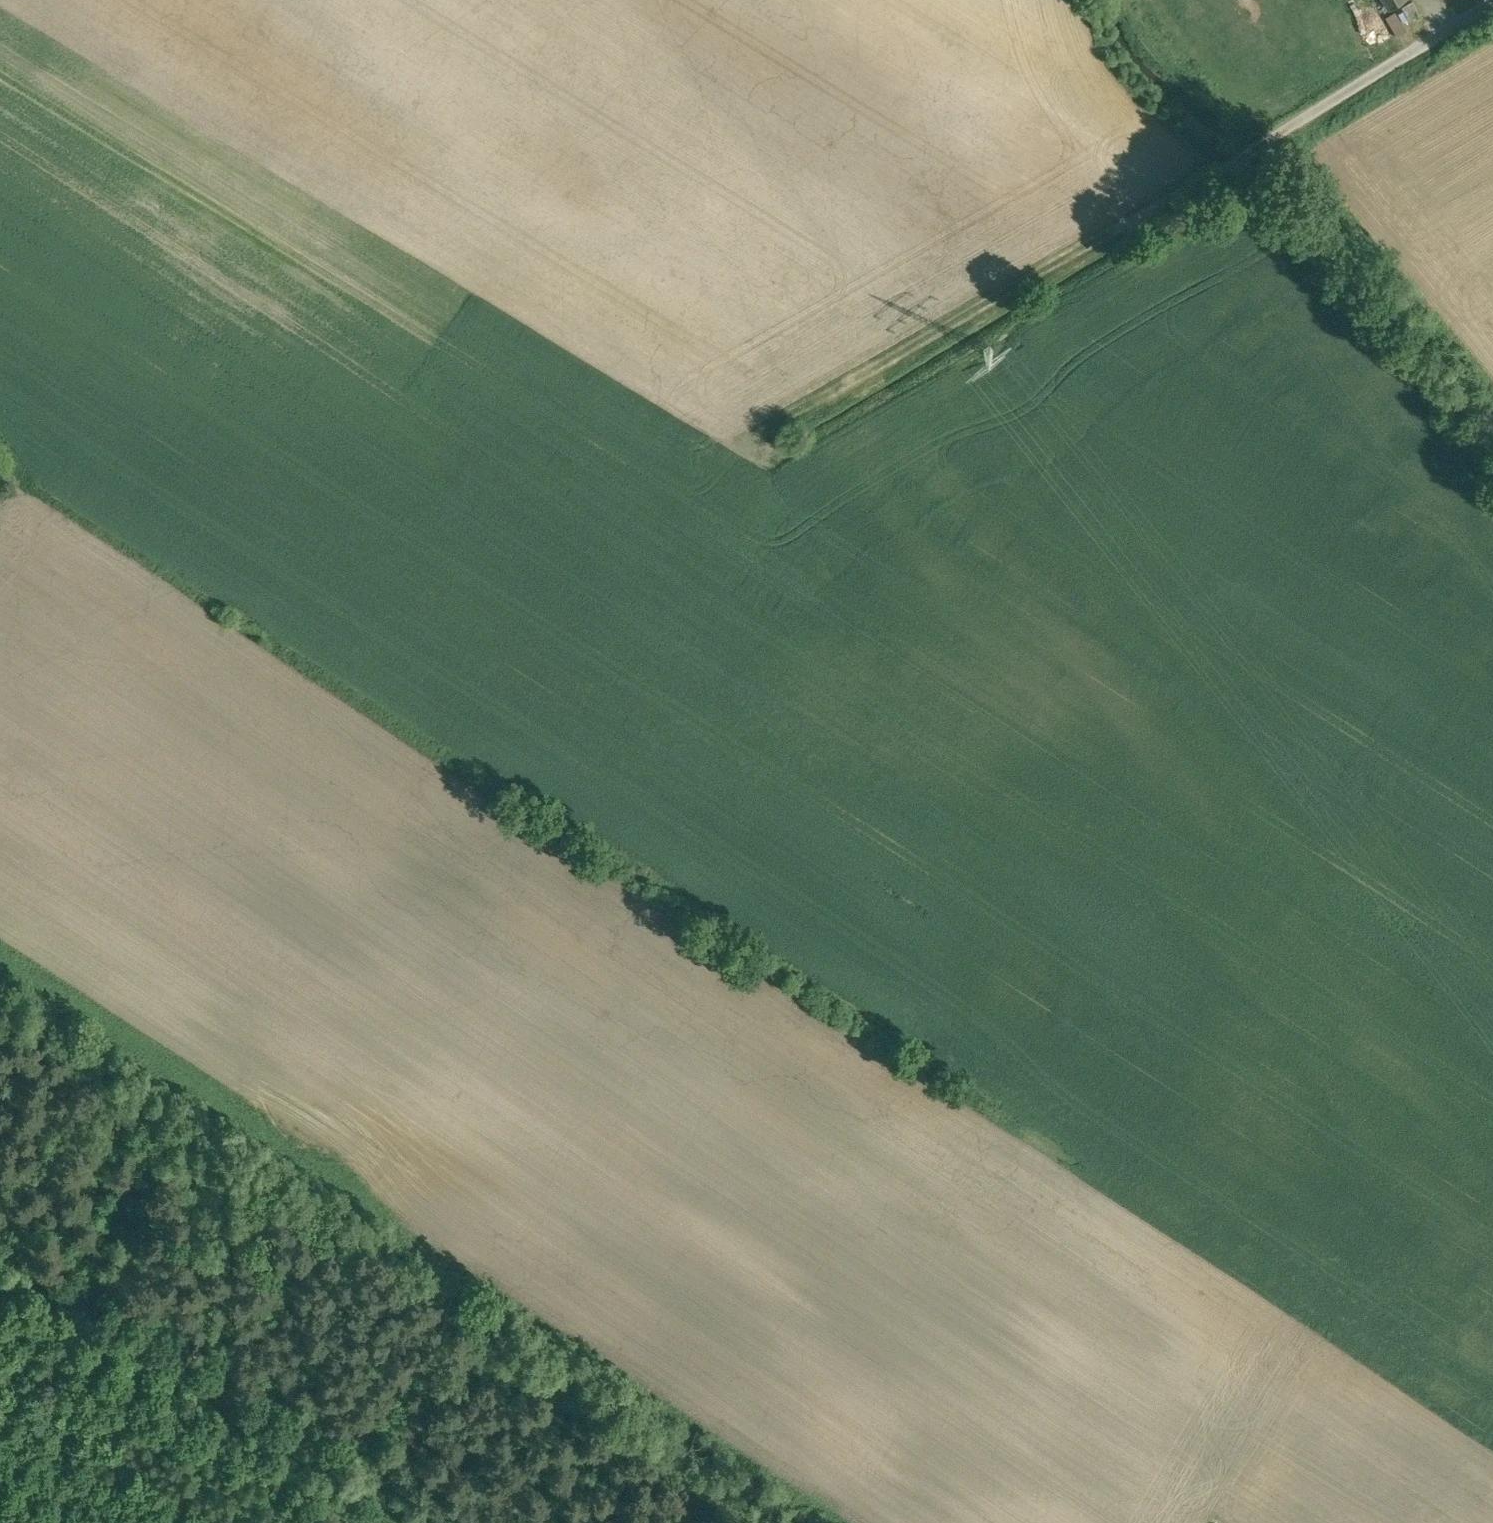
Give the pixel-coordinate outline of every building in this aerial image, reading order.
[(1391,9),(1405,0),(1385,0),(1391,9)] [(1413,0),(1403,6),(1411,19),(1420,13),(1413,0)] [(1408,31),(1396,12),(1387,18),(1396,33),(1398,37),(1408,31)] [(1388,38),(1396,33),(1386,18),(1378,23),(1388,38)]
